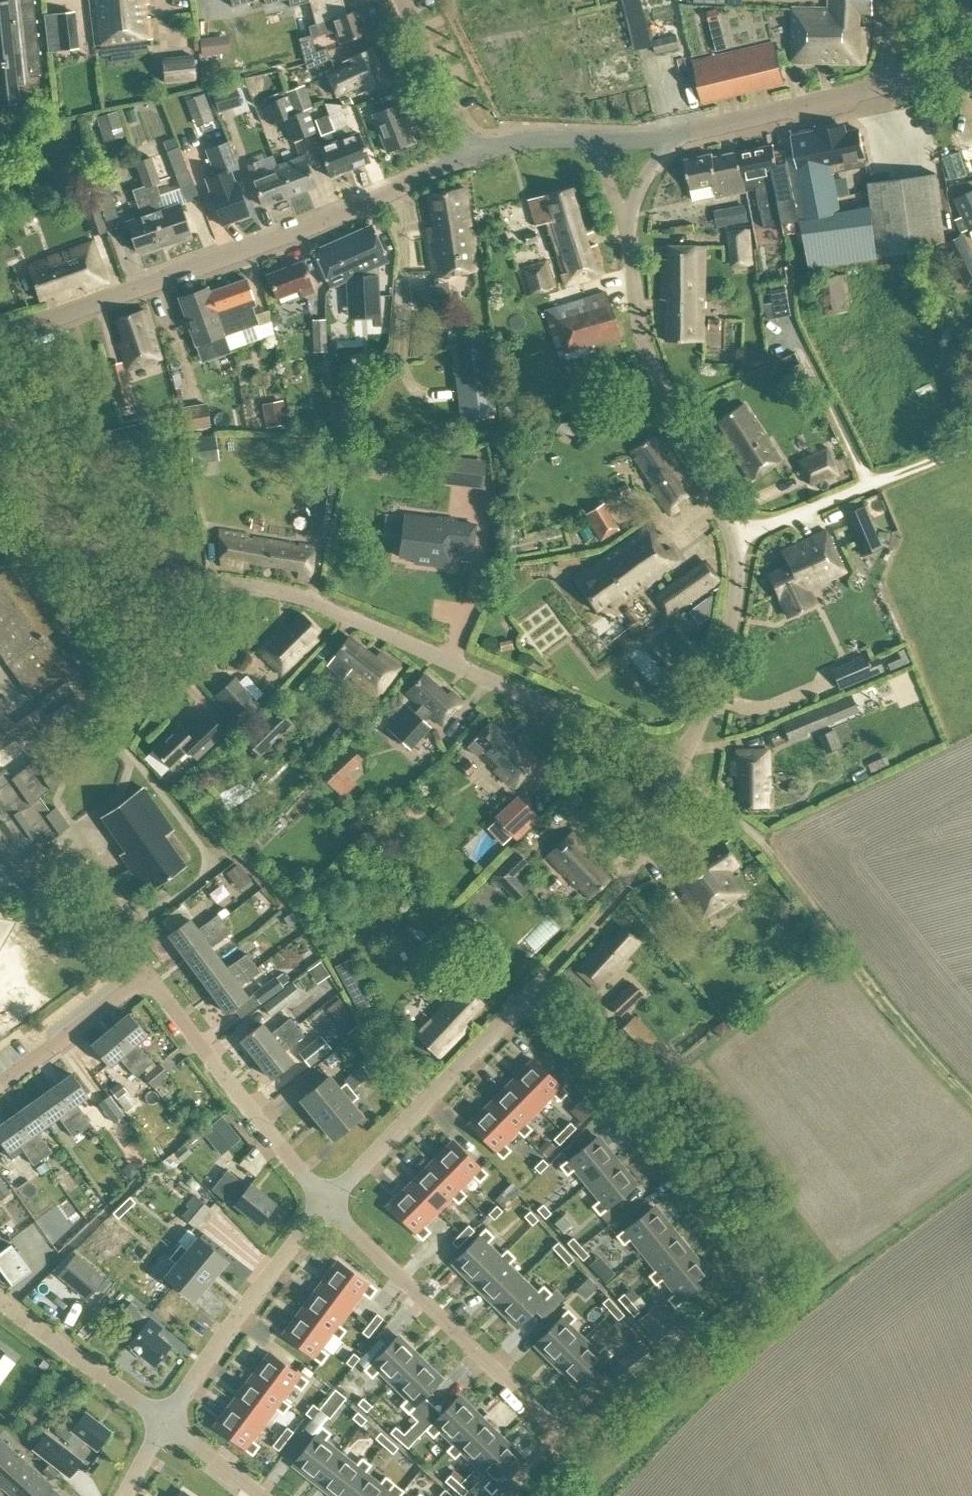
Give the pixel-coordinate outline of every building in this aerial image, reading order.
[(2,105),(3,112),(16,110),(16,103),(21,103),(20,84),(25,84),(24,78),(42,76),(34,0),(0,0),(0,105),(2,105)] [(148,9),(147,0),(91,0),(95,44),(150,38),(148,9)] [(316,25),(345,15),(341,0),(311,0),(314,16),(316,25)] [(860,14),(873,14),(873,0),(833,0),(832,9),(795,8),(793,63),(865,64),(866,26),(859,26),(860,14)] [(310,27),(313,37),(328,32),(328,34),(336,31),(340,42),(368,32),(360,9),(345,15),(316,25),(310,27)] [(77,48),(73,12),(55,14),(60,50),(77,48)] [(310,27),(297,30),(302,48),(314,44),(313,37),(310,27)] [(219,52),(217,34),(199,37),(202,55),(219,52)] [(675,36),(652,41),(655,54),(678,49),(675,36)] [(705,104),(785,84),(775,43),(695,63),(705,104)] [(314,44),(302,48),(306,64),(307,70),(331,59),(325,49),(316,53),(314,44)] [(358,94),(387,81),(371,48),(342,61),(345,67),(327,75),(337,97),(355,89),(358,94)] [(163,84),(184,81),(195,80),(192,57),(160,61),(163,84)] [(234,81),(211,88),(218,113),(242,106),(234,81)] [(288,96),(295,114),(307,109),(312,108),(304,85),(287,91),(285,92),(286,96),(288,96)] [(199,124),(218,117),(208,91),(190,98),(199,124)] [(305,137),(295,114),(288,96),(286,96),(264,105),(272,125),(284,121),(292,142),(305,137)] [(330,119),(344,114),(348,112),(346,105),(324,103),(328,115),(330,119)] [(386,152),(412,143),(398,105),(372,115),(386,152)] [(295,114),(305,137),(316,133),(307,109),(295,114)] [(115,111),(95,118),(102,142),(123,135),(115,111)] [(330,177),(350,169),(328,115),(316,120),(322,135),(323,134),(327,144),(319,147),(330,177)] [(789,156),(802,222),(810,266),(920,253),(918,244),(944,240),(936,173),(868,182),(872,207),(842,212),(833,170),(847,168),(847,170),(867,166),(866,164),(869,162),(867,154),(864,153),(859,129),(845,132),(843,125),(838,126),(838,123),(795,132),(795,135),(792,136),(795,155),(789,156)] [(345,126),(334,130),(350,169),(369,162),(358,132),(352,135),(348,125),(345,126)] [(178,147),(175,148),(171,138),(161,142),(185,203),(197,198),(178,147)] [(971,169),(971,140),(963,143),(971,169)] [(235,181),(230,170),(239,167),(229,141),(205,149),(215,175),(205,178),(210,191),(209,191),(222,225),(249,215),(236,181),(235,181)] [(783,225),(802,222),(789,156),(776,159),(772,146),(739,153),(744,180),(747,192),(757,190),(759,199),(763,228),(783,225)] [(744,180),(739,153),(716,158),(715,155),(686,161),(692,191),(694,201),(717,196),(718,198),(747,192),(744,180)] [(135,162),(143,185),(163,243),(175,238),(176,241),(185,238),(184,235),(190,233),(179,203),(158,210),(154,198),(160,196),(156,184),(161,183),(152,156),(135,162)] [(277,166),(278,169),(289,197),(315,185),(304,156),(277,166)] [(289,197),(278,169),(264,175),(258,161),(246,166),(263,209),(289,197)] [(117,217),(102,171),(89,175),(104,221),(117,217)] [(163,243),(143,185),(133,189),(142,216),(126,221),(137,251),(142,249),(143,252),(152,249),(151,247),(163,243)] [(597,264),(601,262),(596,245),(586,248),(583,236),(592,234),(584,207),(580,208),(573,188),(529,201),(538,227),(542,226),(562,287),(601,276),(597,264)] [(970,229),(971,228),(971,189),(955,197),(963,216),(955,220),(961,233),(970,229)] [(428,195),(432,228),(425,229),(432,278),(476,273),(470,231),(466,232),(466,228),(471,227),(469,213),(471,213),(468,190),(428,195)] [(81,197),(88,218),(94,236),(106,232),(100,214),(93,193),(81,197)] [(745,205),(715,211),(718,227),(748,222),(745,205)] [(331,287),(345,280),(347,319),(380,317),(377,267),(386,263),(382,254),(370,226),(314,252),(331,287)] [(751,265),(747,230),(726,232),(730,267),(751,265)] [(526,245),(538,241),(535,231),(523,235),(526,245)] [(971,284),(971,248),(965,234),(947,243),(969,286),(971,284)] [(82,291),(107,282),(93,242),(27,266),(39,301),(53,296),(55,301),(71,295),(68,287),(79,283),(82,291)] [(671,258),(662,259),(662,300),(670,300),(668,312),(668,342),(704,342),(704,313),(703,313),(703,308),(708,307),(709,275),(705,274),(706,247),(671,246),(671,258)] [(530,294),(530,295),(549,291),(548,289),(552,287),(556,286),(548,259),(539,262),(539,263),(517,268),(524,296),(530,294)] [(302,296),(313,292),(302,262),(267,275),(276,298),(300,289),(302,296)] [(817,315),(853,311),(848,274),(813,279),(817,315)] [(247,279),(210,292),(220,318),(225,335),(259,324),(253,307),(257,306),(247,279)] [(225,335),(220,318),(210,292),(208,288),(179,298),(196,345),(213,339),(216,348),(218,353),(219,356),(231,352),(231,349),(230,347),(225,335)] [(622,344),(605,291),(544,310),(560,363),(622,344)] [(161,358),(145,310),(117,320),(125,343),(119,344),(128,369),(161,358)] [(721,330),(721,319),(710,319),(709,330),(721,330)] [(323,320),(310,320),(311,352),(325,352),(323,320)] [(492,412),(485,347),(452,351),(459,416),(492,412)] [(119,409),(131,406),(121,363),(110,366),(119,409)] [(283,401),(262,405),(267,428),(287,424),(283,401)] [(353,402),(329,402),(329,430),(354,429),(353,402)] [(180,407),(183,431),(211,427),(208,403),(180,407)] [(751,480),(781,460),(744,403),(718,421),(725,432),(722,435),(730,447),(733,445),(739,454),(736,457),(751,480)] [(115,450),(150,442),(145,423),(110,431),(115,450)] [(217,461),(213,436),(187,439),(190,464),(217,461)] [(654,486),(650,489),(669,516),(678,510),(671,499),(681,493),(688,502),(698,496),(668,453),(664,455),(652,438),(631,452),(654,486)] [(829,481),(840,476),(828,446),(796,460),(809,487),(828,479),(829,481)] [(434,455),(431,482),(483,488),(487,461),(434,455)] [(621,496),(631,491),(627,483),(617,488),(621,496)] [(328,539),(332,503),(319,501),(315,536),(328,539)] [(601,504),(583,515),(598,541),(616,530),(601,504)] [(882,547),(865,507),(843,516),(860,556),(882,547)] [(438,518),(438,519),(421,517),(421,519),(411,518),(409,536),(402,535),(399,556),(414,558),(414,563),(451,568),(452,560),(448,560),(450,545),(459,546),(458,550),(473,552),(476,526),(457,523),(458,520),(438,518)] [(262,531),(264,521),(252,519),(250,528),(262,531)] [(650,528),(588,572),(587,570),(573,580),(596,612),(608,604),(613,610),(678,561),(670,551),(658,554),(651,544),(657,539),(650,528)] [(309,579),(315,545),(299,542),(298,544),(249,536),(248,535),(220,529),(221,565),(241,568),(243,559),(292,567),(291,570),(296,571),(296,577),(309,579)] [(847,571),(828,531),(782,553),(789,567),(769,578),(779,600),(780,599),(788,617),(815,604),(809,590),(813,589),(812,587),(847,571)] [(720,583),(704,560),(652,596),(668,618),(720,583)] [(522,565),(501,580),(513,597),(534,582),(522,565)] [(688,611),(697,624),(708,617),(712,595),(688,611)] [(8,880),(59,844),(29,802),(32,800),(25,791),(23,793),(1,763),(98,696),(34,605),(0,629),(0,869),(8,880)] [(313,635),(318,630),(304,615),(283,635),(279,631),(258,651),(280,674),(317,640),(313,635)] [(347,634),(333,653),(334,653),(326,663),(343,676),(346,672),(355,678),(354,679),(376,695),(399,664),(379,650),(375,655),(347,634)] [(866,662),(863,654),(851,659),(852,661),(830,670),(839,690),(872,676),(883,671),(877,657),(866,662)] [(447,693),(425,672),(407,691),(420,704),(414,711),(408,705),(387,727),(408,746),(428,724),(422,719),(429,712),(440,723),(461,702),(449,691),(447,693)] [(215,695),(240,722),(258,705),(234,678),(215,695)] [(848,694),(781,722),(787,737),(842,714),(843,717),(855,712),(848,694)] [(257,756),(292,723),(277,707),(242,741),(257,756)] [(208,715),(188,734),(180,725),(153,749),(170,767),(189,749),(197,758),(225,732),(208,715)] [(508,738),(499,730),(491,722),(468,746),(478,756),(481,753),(496,768),(495,769),(510,784),(536,756),(521,742),(516,747),(508,738)] [(334,748),(345,735),(337,728),(325,741),(334,748)] [(825,753),(842,747),(835,729),(819,735),(825,753)] [(332,789),(362,760),(348,744),(317,773),(332,789)] [(732,762),(731,776),(741,774),(741,807),(769,808),(768,792),(770,793),(769,752),(736,751),(736,762),(732,762)] [(469,774),(476,767),(470,760),(462,768),(469,774)] [(191,789),(201,781),(195,775),(186,783),(191,789)] [(797,794),(797,784),(788,783),(787,793),(797,794)] [(120,855),(146,892),(187,864),(166,835),(173,829),(144,788),(102,817),(126,851),(120,855)] [(516,840),(539,817),(518,795),(494,817),(516,840)] [(588,855),(593,851),(574,831),(548,855),(567,875),(570,873),(572,876),(570,878),(578,887),(581,885),(592,896),(610,879),(588,855)] [(701,922),(745,892),(729,869),(738,863),(724,843),(698,861),(695,856),(668,874),(701,922)] [(527,888),(520,880),(516,876),(529,863),(518,851),(493,875),(508,891),(515,899),(527,888)] [(238,890),(250,881),(236,863),(224,872),(238,890)] [(550,891),(558,884),(551,877),(543,884),(550,891)] [(292,913),(284,918),(289,926),(297,921),(292,913)] [(184,954),(224,923),(218,914),(198,929),(189,918),(168,935),(184,954)] [(403,932),(429,955),(439,944),(413,920),(403,932)] [(199,973),(220,957),(212,947),(232,933),(224,923),(184,954),(199,973)] [(607,938),(589,958),(576,972),(596,990),(608,977),(641,941),(625,927),(611,943),(607,938)] [(214,993),(254,961),(247,953),(228,967),(220,957),(199,973),(214,993)] [(335,966),(344,984),(358,1010),(371,1003),(349,959),(335,966)] [(254,961),(214,993),(229,1012),(250,996),(242,985),(261,971),(254,961)] [(319,962),(307,969),(316,983),(328,975),(319,962)] [(253,993),(262,1004),(284,987),(276,976),(253,993)] [(464,1022),(482,1004),(458,979),(447,989),(453,995),(442,1011),(441,1011),(417,1035),(439,1057),(468,1026),(464,1022)] [(436,995),(444,987),(436,979),(427,986),(436,995)] [(263,1005),(271,1017),(302,993),(293,981),(263,1005)] [(631,981),(608,1003),(621,1017),(644,995),(631,981)] [(338,999),(326,1009),(336,1021),(345,1013),(348,1011),(338,999)] [(109,1030),(144,1069),(153,1062),(137,1042),(146,1034),(128,1013),(109,1030)] [(256,1059),(298,1027),(290,1017),(271,1033),(262,1022),(241,1039),(256,1059)] [(298,1027),(256,1059),(271,1079),(293,1062),(284,1051),(304,1035),(298,1027)] [(135,1076),(144,1069),(109,1030),(90,1046),(108,1067),(119,1057),(135,1076)] [(310,1065),(330,1049),(320,1035),(299,1052),(310,1065)] [(511,1082),(539,1109),(553,1094),(559,1100),(566,1093),(533,1060),(511,1082)] [(368,1076),(375,1072),(369,1062),(362,1066),(368,1076)] [(152,1087),(156,1084),(168,1074),(159,1063),(143,1076),(152,1087)] [(328,1075),(299,1099),(316,1119),(351,1090),(368,1076),(362,1066),(361,1065),(344,1079),(346,1082),(338,1088),(328,1075)] [(375,1072),(368,1076),(374,1086),(381,1082),(375,1072)] [(52,1089),(81,1130),(91,1123),(76,1103),(87,1095),(72,1074),(52,1089)] [(524,1123),(539,1109),(511,1082),(490,1104),(517,1130),(523,1137),(530,1129),(524,1123)] [(120,1083),(110,1090),(116,1098),(126,1092),(123,1087),(120,1083)] [(73,1136),(81,1130),(52,1089),(32,1103),(47,1123),(58,1116),(73,1136)] [(351,1090),(316,1119),(332,1139),(361,1115),(350,1102),(357,1097),(351,1090)] [(124,1114),(110,1095),(99,1103),(113,1123),(124,1114)] [(581,1123),(595,1108),(583,1096),(569,1111),(581,1123)] [(37,1130),(47,1123),(32,1103),(13,1117),(42,1158),(52,1151),(37,1130)] [(503,1144),(517,1130),(490,1104),(469,1125),(502,1158),(509,1150),(503,1144)] [(171,1109),(165,1115),(171,1122),(177,1117),(171,1109)] [(42,1158),(13,1117),(0,1126),(0,1142),(7,1152),(19,1143),(33,1164),(42,1158)] [(222,1118),(202,1133),(214,1146),(232,1131),(222,1118)] [(560,1131),(566,1137),(575,1128),(570,1122),(560,1131)] [(558,1145),(566,1137),(560,1131),(553,1139),(558,1145)] [(586,1185),(616,1161),(596,1137),(560,1166),(567,1174),(573,1169),(586,1185)] [(453,1141),(432,1162),(459,1189),(473,1175),(479,1181),(486,1174),(453,1141)] [(539,1173),(547,1165),(542,1159),(533,1167),(539,1173)] [(616,1161),(586,1185),(599,1201),(592,1206),(599,1214),(635,1185),(616,1161)] [(410,1184),(437,1211),(451,1197),(457,1203),(465,1195),(459,1189),(432,1162),(410,1184)] [(258,1225),(275,1205),(250,1184),(246,1189),(226,1172),(212,1188),(225,1199),(227,1196),(234,1202),(233,1204),(258,1225)] [(11,1192),(0,1177),(0,1199),(11,1192)] [(512,1199),(520,1191),(511,1183),(503,1191),(512,1199)] [(423,1226),(437,1211),(410,1184),(388,1206),(421,1239),(429,1232),(423,1226)] [(194,1227),(210,1209),(193,1194),(184,1205),(187,1207),(180,1215),(194,1227)] [(544,1219),(551,1213),(542,1204),(536,1210),(544,1219)] [(488,1214),(494,1220),(502,1211),(496,1205),(488,1214)] [(643,1254),(672,1230),(653,1206),(616,1236),(623,1244),(630,1238),(643,1254)] [(531,1226),(538,1220),(529,1211),(523,1216),(531,1226)] [(110,1256),(122,1238),(101,1224),(89,1242),(110,1256)] [(468,1225),(459,1233),(465,1239),(474,1231),(468,1225)] [(452,1263),(473,1284),(500,1257),(486,1243),(492,1237),(485,1229),(452,1263)] [(672,1230),(643,1254),(656,1270),(649,1276),(655,1284),(662,1278),(692,1254),(672,1230)] [(465,1239),(459,1233),(451,1242),(457,1248),(465,1239)] [(181,1256),(213,1281),(230,1258),(199,1234),(186,1250),(180,1245),(175,1251),(181,1256)] [(574,1251),(580,1246),(572,1237),(566,1243),(574,1251)] [(559,1256),(566,1251),(558,1242),(552,1248),(559,1256)] [(0,1252),(0,1270),(11,1285),(31,1271),(10,1244),(0,1252)] [(588,1255),(580,1246),(574,1251),(582,1260),(588,1255)] [(495,1305),(522,1278),(507,1264),(513,1258),(506,1250),(500,1257),(473,1284),(495,1305)] [(163,1279),(195,1304),(213,1281),(181,1256),(175,1251),(168,1260),(174,1265),(163,1279)] [(566,1251),(559,1256),(567,1265),(573,1260),(566,1251)] [(104,1278),(75,1253),(57,1275),(86,1300),(104,1278)] [(692,1254),(662,1278),(674,1294),(668,1299),(674,1307),(710,1278),(692,1254)] [(614,1274),(598,1256),(588,1265),(604,1283),(614,1274)] [(319,1286),(349,1309),(362,1292),(369,1298),(375,1289),(337,1261),(319,1286)] [(522,1278),(495,1305),(517,1327),(535,1309),(550,1294),(542,1286),(536,1293),(522,1278)] [(337,1325),(349,1309),(319,1286),(301,1311),(331,1333),(338,1339),(344,1330),(337,1325)] [(550,1294),(535,1309),(544,1318),(564,1297),(555,1288),(550,1294)] [(617,1299),(625,1308),(631,1302),(623,1294),(617,1299)] [(609,1311),(616,1306),(608,1297),(602,1303),(609,1311)] [(136,1356),(139,1353),(153,1365),(170,1344),(146,1324),(149,1320),(138,1311),(139,1309),(131,1302),(118,1317),(138,1334),(129,1345),(132,1347),(130,1351),(136,1356)] [(631,1302),(625,1308),(633,1317),(639,1311),(631,1302)] [(675,1326),(656,1304),(638,1320),(657,1341),(675,1326)] [(616,1306),(609,1311),(617,1320),(623,1315),(616,1306)] [(319,1349),(331,1333),(301,1311),(282,1335),(320,1363),(326,1354),(319,1349)] [(556,1366),(583,1339),(568,1324),(574,1318),(567,1311),(534,1344),(556,1366)] [(376,1314),(368,1323),(375,1328),(382,1319),(376,1314)] [(375,1328),(368,1323),(361,1332),(368,1337),(375,1328)] [(392,1385),(419,1358),(397,1336),(364,1370),(371,1377),(378,1371),(392,1385)] [(583,1339),(556,1366),(578,1387),(611,1354),(603,1347),(597,1353),(583,1339)] [(641,1343),(609,1370),(621,1385),(654,1359),(641,1343)] [(351,1368),(359,1358),(353,1352),(345,1362),(351,1368)] [(251,1377),(281,1400),(293,1384),(300,1389),(306,1381),(269,1353),(251,1377)] [(419,1358),(392,1385),(407,1399),(401,1406),(408,1413),(441,1379),(419,1358)] [(232,1402),(263,1424),(275,1408),(282,1413),(288,1405),(281,1400),(251,1377),(232,1402)] [(330,1418),(345,1398),(334,1389),(319,1409),(318,1409),(330,1418)] [(453,1444),(479,1417),(458,1396),(425,1429),(433,1437),(439,1431),(453,1444)] [(366,1412),(371,1406),(362,1397),(356,1404),(366,1412)] [(251,1441),(263,1424),(232,1402),(214,1426),(252,1454),(258,1446),(251,1441)] [(304,1414),(311,1419),(318,1409),(319,1409),(312,1404),(304,1414)] [(360,1426),(366,1420),(357,1411),(351,1418),(360,1426)] [(79,1448),(85,1440),(96,1448),(109,1431),(84,1412),(76,1423),(67,1416),(56,1431),(79,1448)] [(475,1466),(501,1439),(479,1417),(453,1444),(447,1450),(454,1458),(460,1452),(475,1466)] [(405,1435),(399,1441),(407,1448),(413,1442),(425,1429),(416,1421),(405,1435)] [(389,1433),(399,1441),(405,1435),(395,1426),(389,1433)] [(284,1442),(292,1432),(286,1427),(278,1437),(284,1442)] [(321,1427),(292,1464),(316,1483),(340,1453),(323,1440),(329,1433),(321,1427)] [(70,1477),(83,1461),(46,1431),(33,1448),(70,1477)] [(383,1446),(389,1440),(380,1432),(374,1438),(383,1446)] [(284,1442),(278,1437),(272,1446),(278,1450),(284,1442)] [(501,1439),(475,1466),(489,1480),(483,1486),(491,1493),(523,1460),(501,1439)] [(36,1472),(0,1440),(0,1487),(1,1486),(12,1495),(61,1495),(53,1489),(54,1487),(36,1472)] [(398,1448),(389,1440),(383,1446),(392,1454),(398,1448)] [(340,1453),(316,1483),(333,1495),(345,1495),(364,1472),(369,1465),(361,1459),(356,1465),(340,1453)] [(51,1479),(58,1472),(49,1463),(42,1470),(51,1479)] [(345,1495),(383,1495),(393,1483),(385,1477),(379,1484),(364,1472),(345,1495)] [(444,1481),(452,1489),(458,1482),(449,1475),(444,1481)] [(452,1489),(461,1495),(462,1495),(468,1490),(458,1482),(452,1489)] [(393,1483),(383,1495),(399,1495),(403,1491),(393,1483)]
